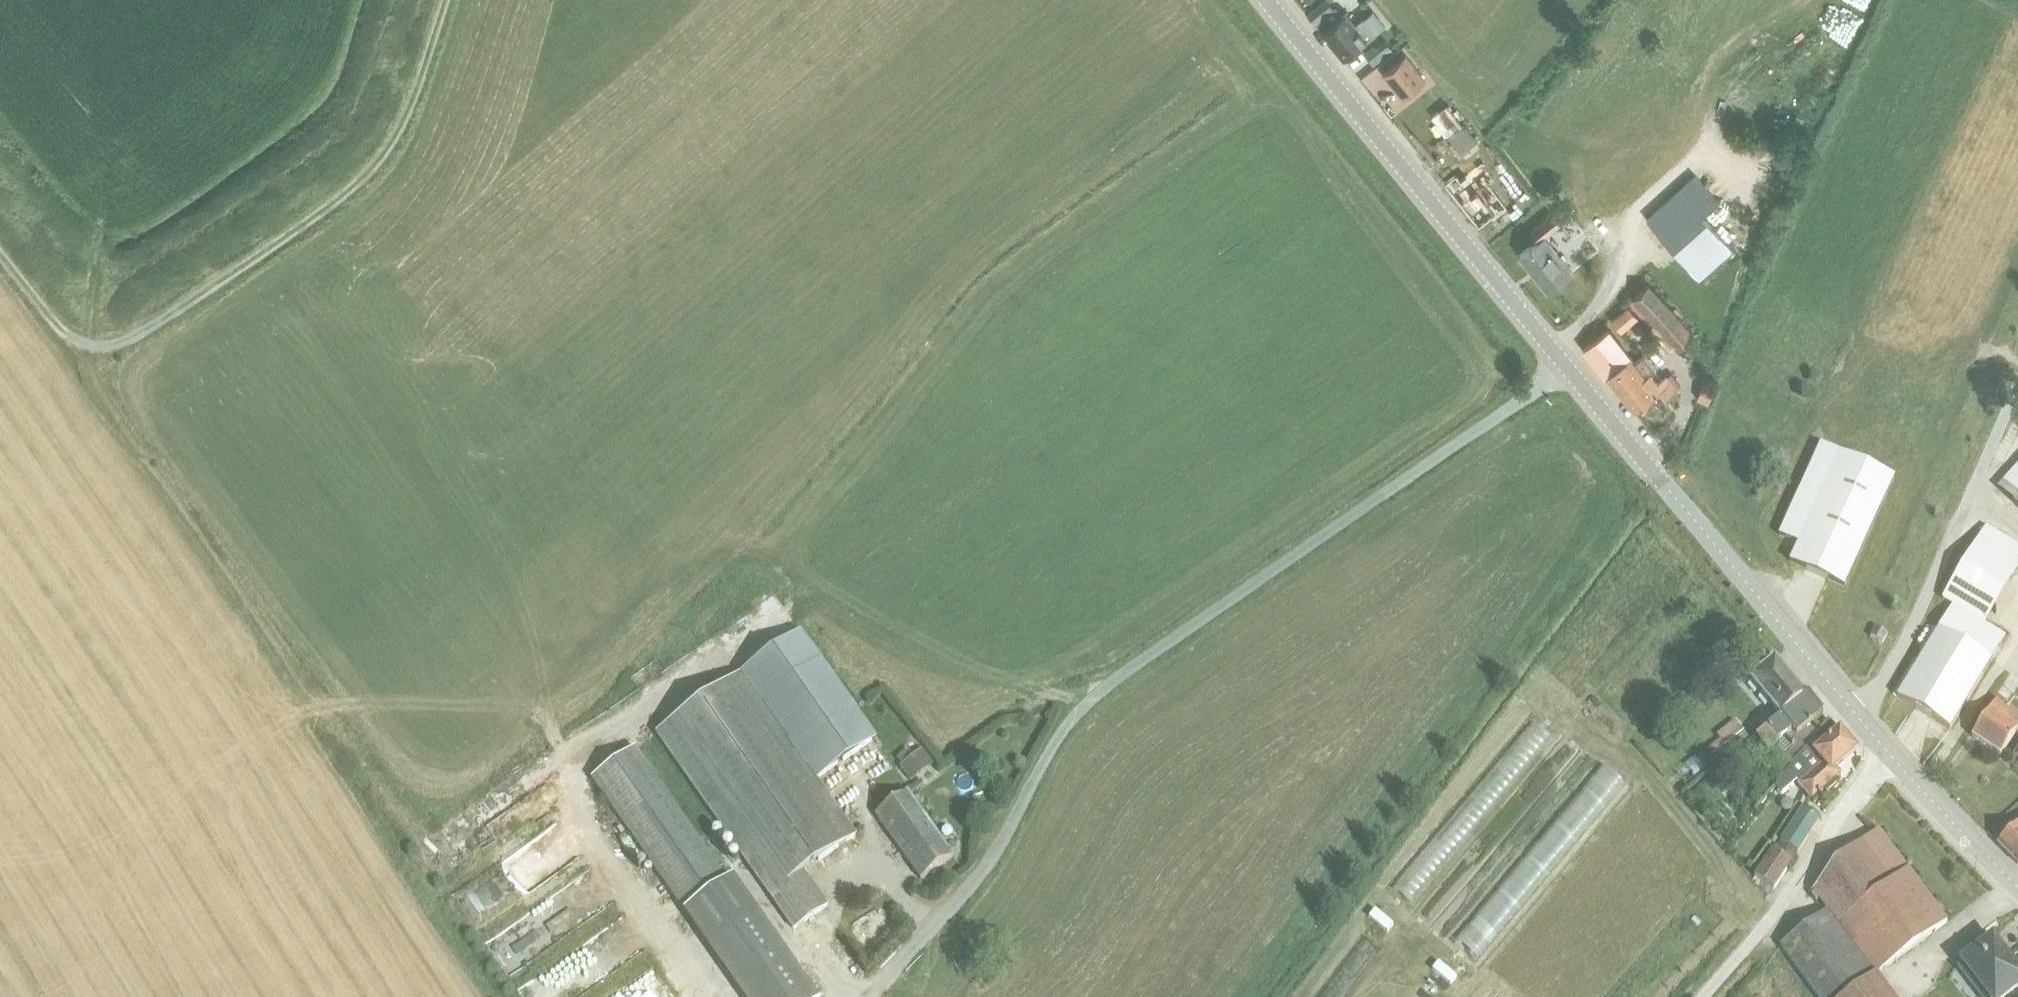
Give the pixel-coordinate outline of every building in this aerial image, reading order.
[(1344,59),(1368,38),(1375,32),(1361,16),(1355,22),(1346,12),(1343,15),(1335,6),(1332,8),(1326,0),(1323,0),(1306,13),(1313,22),(1314,22),(1322,32),(1321,33),(1344,59)] [(1375,64),(1386,54),(1376,42),(1364,52),(1375,64)] [(1417,73),(1396,47),(1386,54),(1375,64),(1396,90),(1417,73)] [(1451,110),(1436,122),(1446,135),(1461,123),(1451,110)] [(1461,123),(1446,135),(1461,153),(1476,142),(1461,123)] [(1549,162),(1553,181),(1564,179),(1559,159),(1549,162)] [(1462,179),(1448,191),(1479,228),(1510,201),(1494,179),(1501,174),(1497,169),(1494,166),(1466,188),(1462,179)] [(1715,200),(1694,176),(1647,218),(1699,276),(1731,249),(1700,214),(1715,200)] [(1520,256),(1549,292),(1572,272),(1544,236),(1559,223),(1542,203),(1532,211),(1541,223),(1531,231),(1538,240),(1520,256)] [(1648,285),(1631,299),(1662,333),(1672,345),(1688,332),(1678,321),(1648,285)] [(1634,364),(1613,338),(1607,330),(1583,349),(1632,411),(1650,396),(1657,390),(1669,381),(1666,377),(1657,384),(1649,375),(1655,371),(1645,357),(1634,364)] [(1669,381),(1657,390),(1664,398),(1675,389),(1669,381)] [(1716,387),(1706,382),(1705,381),(1697,398),(1701,400),(1708,404),(1716,387)] [(1854,587),(1895,471),(1836,450),(1795,566),(1854,587)] [(2000,482),(2017,497),(2017,462),(2000,482)] [(1989,531),(1945,605),(1953,610),(1898,702),(1949,733),(2006,638),(1988,627),(2017,578),(2017,548),(1989,531)] [(746,674),(838,806),(882,776),(790,643),(746,674)] [(1802,732),(1823,714),(1776,659),(1756,676),(1785,710),(1754,736),(1766,749),(1796,724),(1802,732)] [(745,675),(659,735),(795,931),(829,907),(805,873),(857,837),(745,675)] [(1973,743),(2004,761),(2016,740),(2017,741),(2017,716),(1996,703),(1973,743)] [(1736,723),(1707,748),(1716,758),(1745,734),(1736,723)] [(1838,761),(1854,747),(1839,729),(1817,747),(1828,760),(1803,781),(1814,794),(1845,768),(1838,761)] [(637,750),(594,780),(686,912),(729,882),(637,750)] [(907,750),(896,759),(901,766),(900,767),(911,782),(933,765),(922,750),(913,757),(907,750)] [(908,794),(877,816),(922,880),(953,858),(908,794)] [(1796,842),(1813,819),(1792,804),(1775,826),(1796,842)] [(2017,866),(2017,832),(2001,849),(2017,866)] [(1810,892),(1827,915),(1780,950),(1815,996),(1895,996),(1878,974),(1952,919),(1888,834),(1810,892)] [(1764,883),(1781,860),(1760,845),(1743,868),(1764,883)] [(472,887),(478,909),(518,898),(511,876),(472,887)] [(734,879),(686,912),(745,996),(816,996),(734,879)] [(1965,965),(1989,996),(2017,996),(2017,967),(1998,940),(1965,965)] [(1926,972),(1910,979),(1916,992),(1932,985),(1926,972)]
